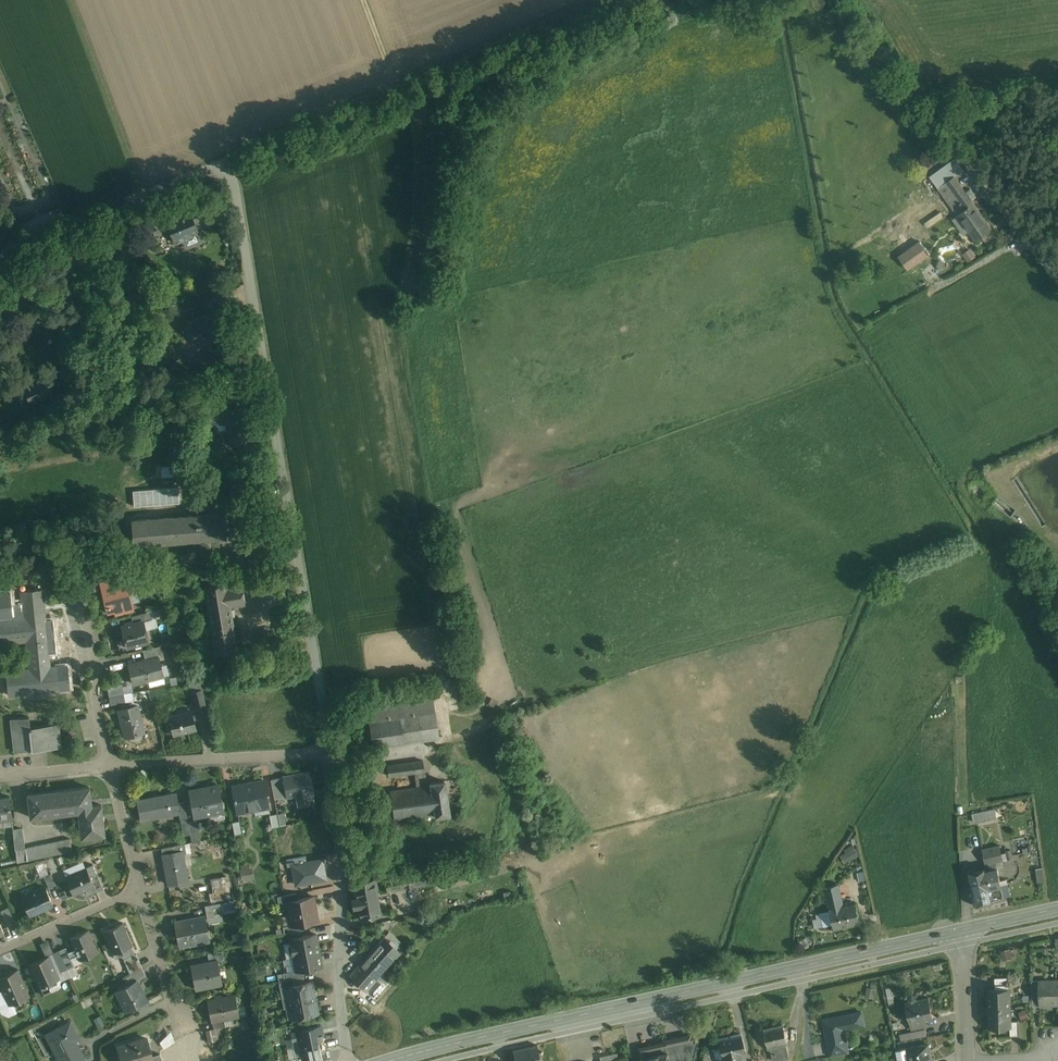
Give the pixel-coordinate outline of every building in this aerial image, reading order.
[(1056,67),(1038,68),(1039,81),(1057,80),(1056,67)] [(930,177),(938,188),(954,176),(955,177),(964,170),(955,159),(930,177)] [(954,176),(938,188),(943,196),(944,195),(957,214),(974,203),(955,177),(954,176)] [(904,188),(894,194),(901,204),(911,198),(904,188)] [(974,203),(957,214),(957,215),(975,240),(992,228),(974,203)] [(167,220),(155,208),(149,213),(159,224),(166,221),(167,220)] [(199,209),(180,217),(180,218),(170,222),(169,220),(167,220),(166,221),(169,227),(174,241),(176,240),(177,244),(184,241),(183,238),(198,232),(195,223),(203,219),(199,209)] [(159,224),(149,213),(143,219),(151,227),(150,227),(153,235),(169,227),(166,221),(159,224)] [(919,241),(898,256),(906,268),(928,253),(919,241)] [(970,261),(978,255),(972,248),(964,254),(970,261)] [(226,296),(210,299),(211,306),(228,303),(226,296)] [(218,318),(192,323),(197,345),(197,342),(205,340),(206,343),(206,342),(222,339),(218,318)] [(46,376),(32,382),(30,375),(21,379),(24,386),(23,386),(24,389),(28,401),(29,401),(31,404),(54,394),(46,376)] [(239,377),(227,380),(229,394),(238,393),(242,392),(239,377)] [(229,394),(226,395),(225,394),(220,395),(220,396),(216,397),(218,408),(219,408),(238,405),(239,405),(240,405),(239,403),(238,404),(236,394),(238,394),(238,393),(229,394)] [(238,405),(219,408),(220,413),(222,424),(227,423),(241,421),(241,420),(240,412),(239,405),(238,405)] [(217,413),(211,414),(212,415),(209,415),(211,426),(222,424),(220,413),(218,414),(217,413)] [(241,421),(227,423),(230,443),(250,440),(246,419),(241,420),(241,421)] [(176,465),(157,465),(158,476),(176,475),(176,465)] [(262,465),(247,468),(249,483),(265,481),(262,465)] [(134,505),(181,502),(180,486),(133,489),(134,505)] [(225,513),(131,521),(133,543),(198,538),(206,586),(204,586),(215,653),(238,649),(231,607),(246,604),(242,584),(227,586),(226,582),(226,583),(218,537),(226,536),(225,513)] [(124,578),(114,581),(115,587),(125,585),(124,578)] [(115,587),(104,590),(109,609),(119,607),(121,613),(133,610),(126,585),(125,585),(115,587)] [(151,611),(131,616),(133,623),(143,621),(153,619),(151,611)] [(24,614),(24,618),(10,619),(10,615),(0,616),(0,643),(27,641),(29,670),(6,672),(9,695),(61,689),(58,666),(50,667),(45,621),(46,621),(45,612),(24,614)] [(133,623),(122,626),(128,647),(149,642),(143,621),(133,623)] [(156,647),(143,650),(146,661),(159,657),(156,647)] [(146,661),(129,665),(134,684),(163,676),(159,657),(146,661)] [(122,684),(108,687),(110,696),(123,693),(122,684)] [(202,688),(192,691),(196,709),(207,706),(202,688)] [(432,692),(366,702),(369,722),(400,717),(426,713),(434,712),(432,692)] [(123,693),(110,696),(111,704),(125,702),(123,693)] [(492,699),(489,704),(494,707),(497,702),(492,699)] [(137,705),(119,710),(125,736),(144,731),(137,705)] [(192,711),(169,717),(173,734),(196,728),(192,711)] [(434,712),(426,713),(429,738),(438,737),(434,712)] [(426,713),(400,717),(404,742),(429,738),(426,713)] [(58,724),(30,727),(29,717),(11,719),(15,751),(32,749),(32,750),(61,747),(58,724)] [(400,717),(369,722),(373,747),(404,742),(400,717)] [(524,727),(515,729),(521,750),(530,747),(524,727)] [(424,760),(388,765),(390,775),(416,772),(421,771),(425,771),(424,760)] [(309,771),(284,776),(288,796),(300,794),(302,803),(306,803),(306,804),(308,803),(308,802),(313,801),(312,794),(312,791),(313,791),(309,771)] [(264,780),(232,786),(237,812),(269,806),(264,780)] [(418,786),(391,790),(395,818),(435,813),(436,815),(449,813),(445,780),(431,782),(431,784),(427,785),(423,785),(418,786)] [(219,784),(189,790),(194,816),(224,811),(219,784)] [(92,805),(90,787),(28,794),(31,817),(79,811),(82,837),(105,835),(101,804),(92,805)] [(176,793),(138,800),(142,820),(179,813),(180,813),(178,802),(176,793)] [(0,798),(0,819),(12,818),(13,818),(10,796),(9,796),(9,797),(0,798)] [(184,801),(178,802),(180,813),(179,813),(180,818),(187,817),(184,801)] [(1005,807),(969,815),(972,825),(1008,817),(1005,807)] [(277,813),(270,814),(272,827),(280,826),(277,813)] [(197,820),(188,822),(192,842),(201,840),(197,820)] [(240,820),(232,821),(235,834),(243,833),(240,820)] [(70,838),(25,848),(27,860),(73,851),(70,838)] [(845,860),(860,853),(855,844),(846,849),(848,852),(843,854),(845,860)] [(1001,845),(983,849),(986,865),(1004,861),(1001,845)] [(174,846),(162,848),(163,854),(176,852),(174,846)] [(176,852),(163,854),(168,884),(188,881),(183,851),(176,852)] [(293,864),(297,884),(327,879),(323,859),(293,864)] [(93,864),(86,867),(86,868),(87,868),(91,879),(98,876),(93,864)] [(86,868),(67,876),(66,875),(66,876),(74,895),(75,895),(74,894),(85,889),(88,895),(89,895),(88,894),(96,891),(96,892),(97,892),(91,879),(87,868),(86,868)] [(998,868),(988,870),(992,888),(1001,885),(998,868)] [(427,870),(385,878),(388,891),(429,883),(427,870)] [(988,870),(968,875),(975,906),(995,901),(994,899),(992,888),(988,870)] [(51,873),(44,876),(49,888),(56,885),(51,873)] [(98,876),(91,879),(97,892),(103,889),(98,876)] [(373,880),(355,883),(361,917),(379,914),(373,880)] [(839,884),(825,887),(829,903),(842,900),(839,884)] [(1001,885),(992,888),(994,899),(1004,897),(1001,885)] [(45,887),(22,897),(30,915),(53,905),(45,887)] [(297,892),(278,896),(279,903),(286,902),(286,901),(298,899),(297,892)] [(298,899),(286,901),(286,902),(288,913),(316,908),(314,896),(298,899)] [(856,903),(844,906),(842,900),(829,903),(830,909),(830,910),(831,910),(831,911),(833,923),(834,927),(834,929),(835,928),(859,923),(861,923),(860,922),(856,905),(856,904),(856,903)] [(4,909),(9,926),(16,924),(11,907),(4,909)] [(221,907),(206,910),(207,918),(223,915),(221,907)] [(316,908),(288,913),(290,925),(302,923),(318,920),(316,908)] [(831,911),(822,913),(825,925),(833,923),(831,911)] [(205,917),(175,922),(179,946),(209,940),(205,917)] [(123,923),(104,931),(104,932),(105,931),(110,943),(109,943),(113,953),(133,945),(132,944),(131,945),(122,924),(123,923)] [(302,923),(290,925),(283,926),(284,933),(303,929),(302,923)] [(89,930),(70,938),(70,939),(71,938),(76,949),(78,955),(80,959),(79,959),(79,960),(98,952),(98,951),(97,951),(88,931),(89,930)] [(401,942),(389,931),(384,937),(396,947),(401,942)] [(316,933),(290,938),(294,957),(320,953),(316,933)] [(384,937),(368,956),(383,970),(400,951),(396,947),(384,937)] [(68,953),(66,948),(60,951),(68,968),(74,966),(71,958),(68,953)] [(76,949),(68,953),(71,958),(78,955),(76,949)] [(223,950),(208,953),(209,962),(217,960),(217,961),(224,960),(223,950)] [(1011,950),(1001,952),(1003,961),(1013,959),(1011,950)] [(68,968),(60,951),(53,954),(61,971),(68,968)] [(320,953),(294,957),(296,970),(303,969),(322,966),(320,953)] [(136,954),(124,959),(131,973),(142,967),(136,954)] [(50,955),(29,964),(30,965),(31,965),(33,969),(32,970),(35,977),(36,976),(40,986),(39,987),(60,978),(59,978),(58,978),(49,957),(50,956),(50,955)] [(383,970),(368,956),(350,976),(365,991),(383,970)] [(209,962),(192,965),(197,988),(221,983),(221,982),(220,982),(218,974),(219,973),(217,961),(217,960),(209,962)] [(0,977),(0,981),(4,990),(3,991),(9,1005),(30,995),(29,995),(17,970),(18,970),(18,969),(0,977)] [(143,969),(131,975),(134,982),(136,981),(146,976),(143,969)] [(296,970),(283,972),(285,979),(293,978),(304,976),(303,969),(296,970)] [(1009,977),(995,978),(996,988),(1009,988),(1009,977)] [(285,979),(279,980),(280,987),(285,986),(294,984),(293,978),(285,979)] [(1056,980),(1039,980),(1039,1006),(1057,1005),(1056,980)] [(134,982),(119,990),(129,1009),(127,1010),(127,1011),(147,1001),(147,1000),(146,1000),(136,981),(134,982)] [(294,984),(285,986),(291,1018),(318,1013),(312,981),(294,984)] [(996,988),(989,989),(990,1008),(1010,1008),(1009,988),(996,988)] [(235,994),(208,999),(212,1022),(224,1020),(239,1017),(235,994)] [(929,998),(907,1003),(911,1023),(924,1020),(924,1018),(932,1016),(933,1018),(934,1018),(929,998)] [(1010,1008),(990,1008),(990,1028),(1010,1027),(1011,1027),(1010,1021),(1010,1008)] [(862,1012),(823,1020),(829,1047),(844,1044),(841,1030),(864,1026),(862,1012)] [(224,1020),(212,1022),(214,1028),(226,1026),(224,1020)] [(924,1020),(911,1023),(913,1029),(925,1026),(924,1020)] [(1018,1020),(1010,1021),(1011,1027),(1010,1027),(1011,1035),(1019,1035),(1018,1020)] [(47,1034),(61,1060),(85,1060),(77,1045),(75,1046),(73,1041),(78,1038),(70,1022),(47,1034)] [(765,1029),(764,1029),(769,1047),(770,1047),(773,1060),(790,1057),(787,1043),(788,1043),(784,1024),(765,1029)] [(321,1026),(297,1030),(298,1036),(292,1038),(294,1047),(324,1041),(321,1026)] [(926,1028),(911,1031),(913,1038),(927,1035),(926,1028)] [(718,1040),(722,1058),(723,1057),(724,1060),(738,1060),(737,1055),(740,1054),(740,1053),(745,1052),(741,1034),(718,1040)] [(665,1043),(667,1051),(669,1060),(690,1060),(696,1040),(695,1036),(665,1043)] [(118,1047),(123,1060),(154,1060),(152,1056),(146,1038),(118,1047)] [(294,1047),(296,1057),(302,1055),(304,1060),(305,1060),(327,1056),(324,1041),(294,1047)] [(665,1043),(637,1049),(639,1057),(667,1051),(665,1043)] [(827,1043),(815,1046),(817,1058),(829,1055),(827,1043)] [(844,1044),(829,1047),(831,1056),(849,1053),(847,1044),(844,1044)] [(908,1048),(910,1060),(933,1060),(929,1044),(908,1048)] [(513,1050),(515,1060),(541,1060),(538,1051),(537,1045),(513,1050)] [(897,1050),(899,1060),(900,1060),(904,1060),(906,1060),(910,1060),(908,1048),(897,1050)] [(639,1057),(640,1060),(669,1060),(667,1051),(639,1057)]
